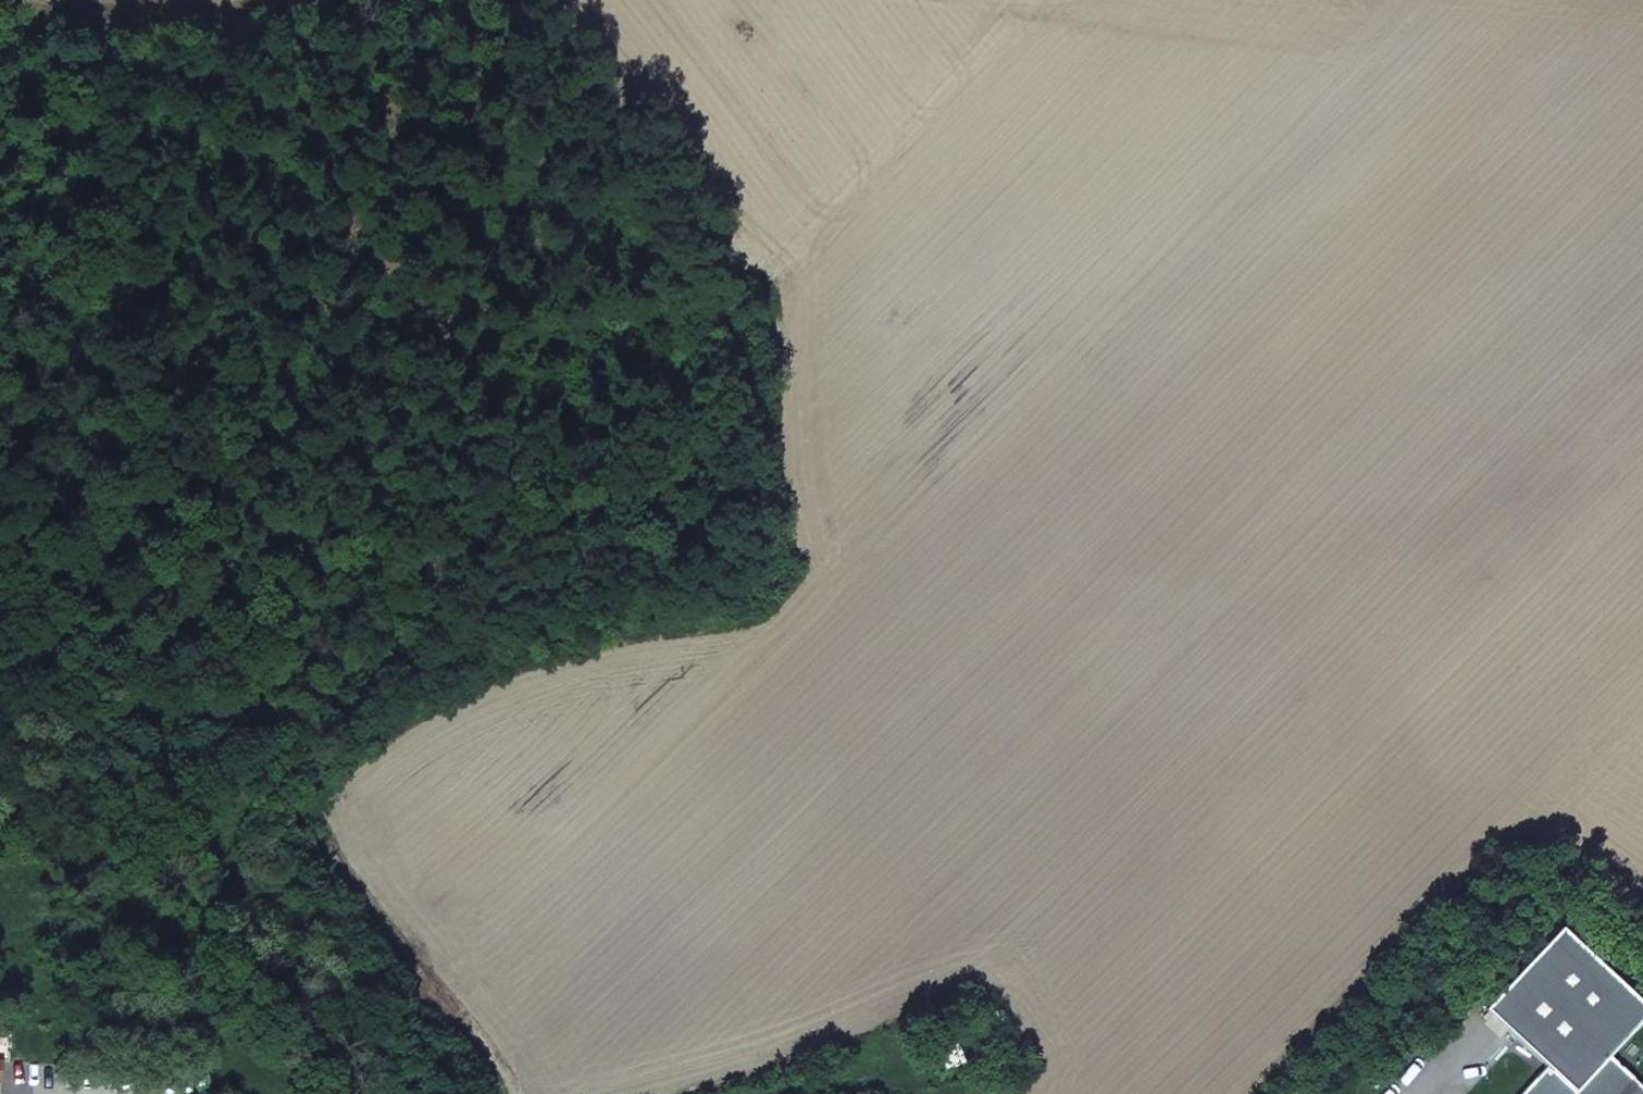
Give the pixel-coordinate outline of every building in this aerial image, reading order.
[(1485,1007),(1575,1091),(1572,1093),(1642,1093),(1642,1086),(1609,1054),(1642,1018),(1642,1002),(1561,926),(1485,1007)] [(945,1068),(961,1061),(955,1044),(938,1051),(945,1068)]
